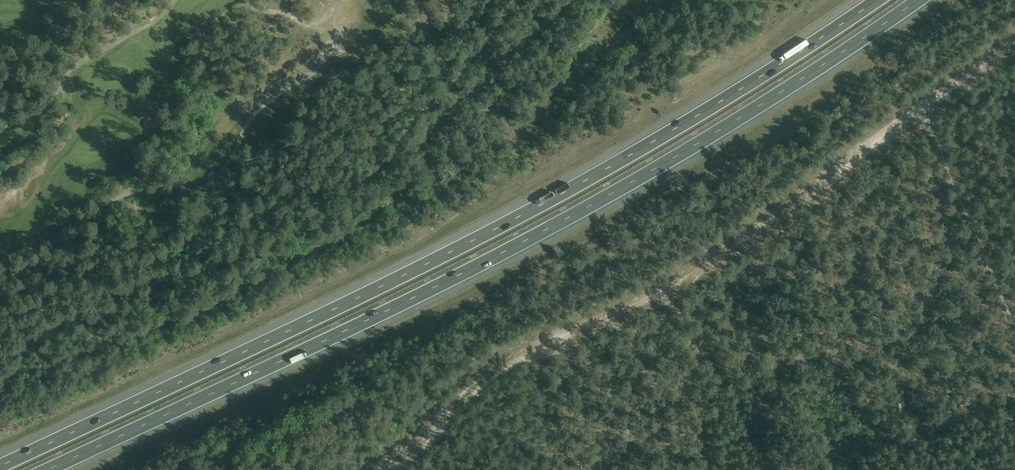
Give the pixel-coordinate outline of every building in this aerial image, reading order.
[(87,462),(97,459),(94,452),(84,456),(87,462)]
